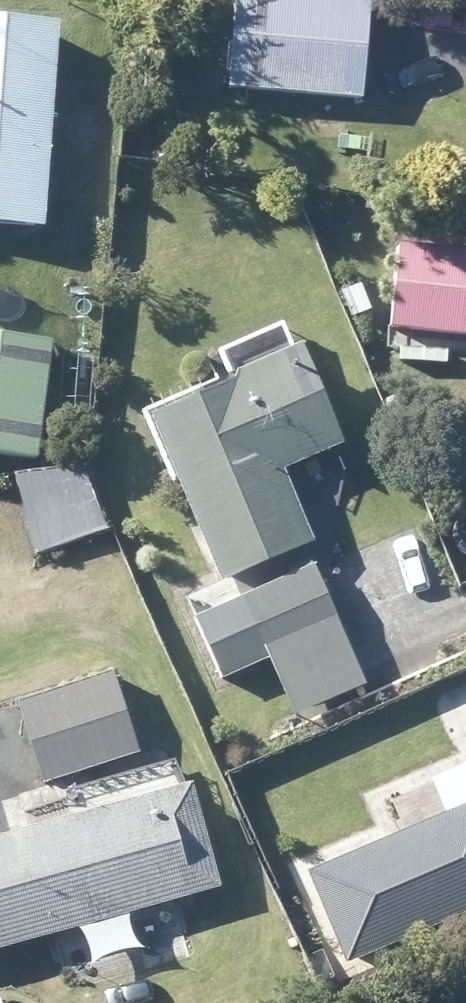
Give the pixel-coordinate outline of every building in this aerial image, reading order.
[(235,85),(371,96),(379,0),(242,0),(235,85)] [(48,224),(64,21),(0,17),(0,220),(48,224)] [(406,242),(398,326),(465,334),(465,248),(406,242)] [(47,458),(60,336),(0,330),(0,453),(47,458)] [(291,468),(334,450),(355,441),(314,343),(242,372),(244,378),(158,414),(219,561),(227,581),(321,541),(291,468)] [(298,714),(372,683),(322,568),(318,557),(293,567),(296,573),(244,596),(271,658),(274,657),(298,714)] [(25,713),(49,785),(145,752),(118,669),(22,701),(25,713)] [(448,688),(465,731),(465,681),(448,688)] [(226,889),(198,784),(25,832),(10,836),(0,838),(0,950),(226,889)]
